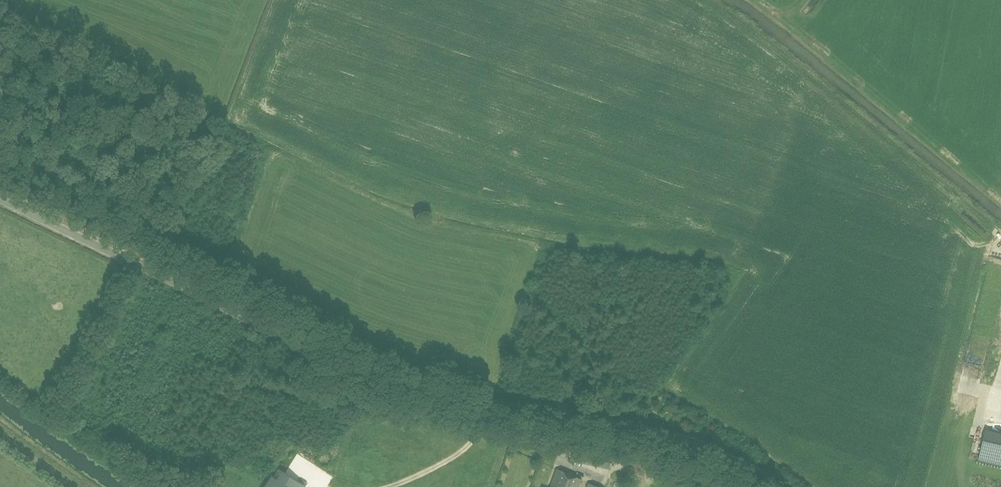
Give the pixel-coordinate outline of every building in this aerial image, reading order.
[(965,377),(962,390),(978,393),(981,381),(965,377)] [(984,438),(979,461),(1000,466),(1000,442),(984,438)] [(602,460),(611,460),(611,452),(602,452),(602,460)] [(581,479),(557,470),(551,486),(579,486),(581,479)] [(268,486),(297,486),(298,485),(283,475),(277,483),(272,480),(268,486)]
